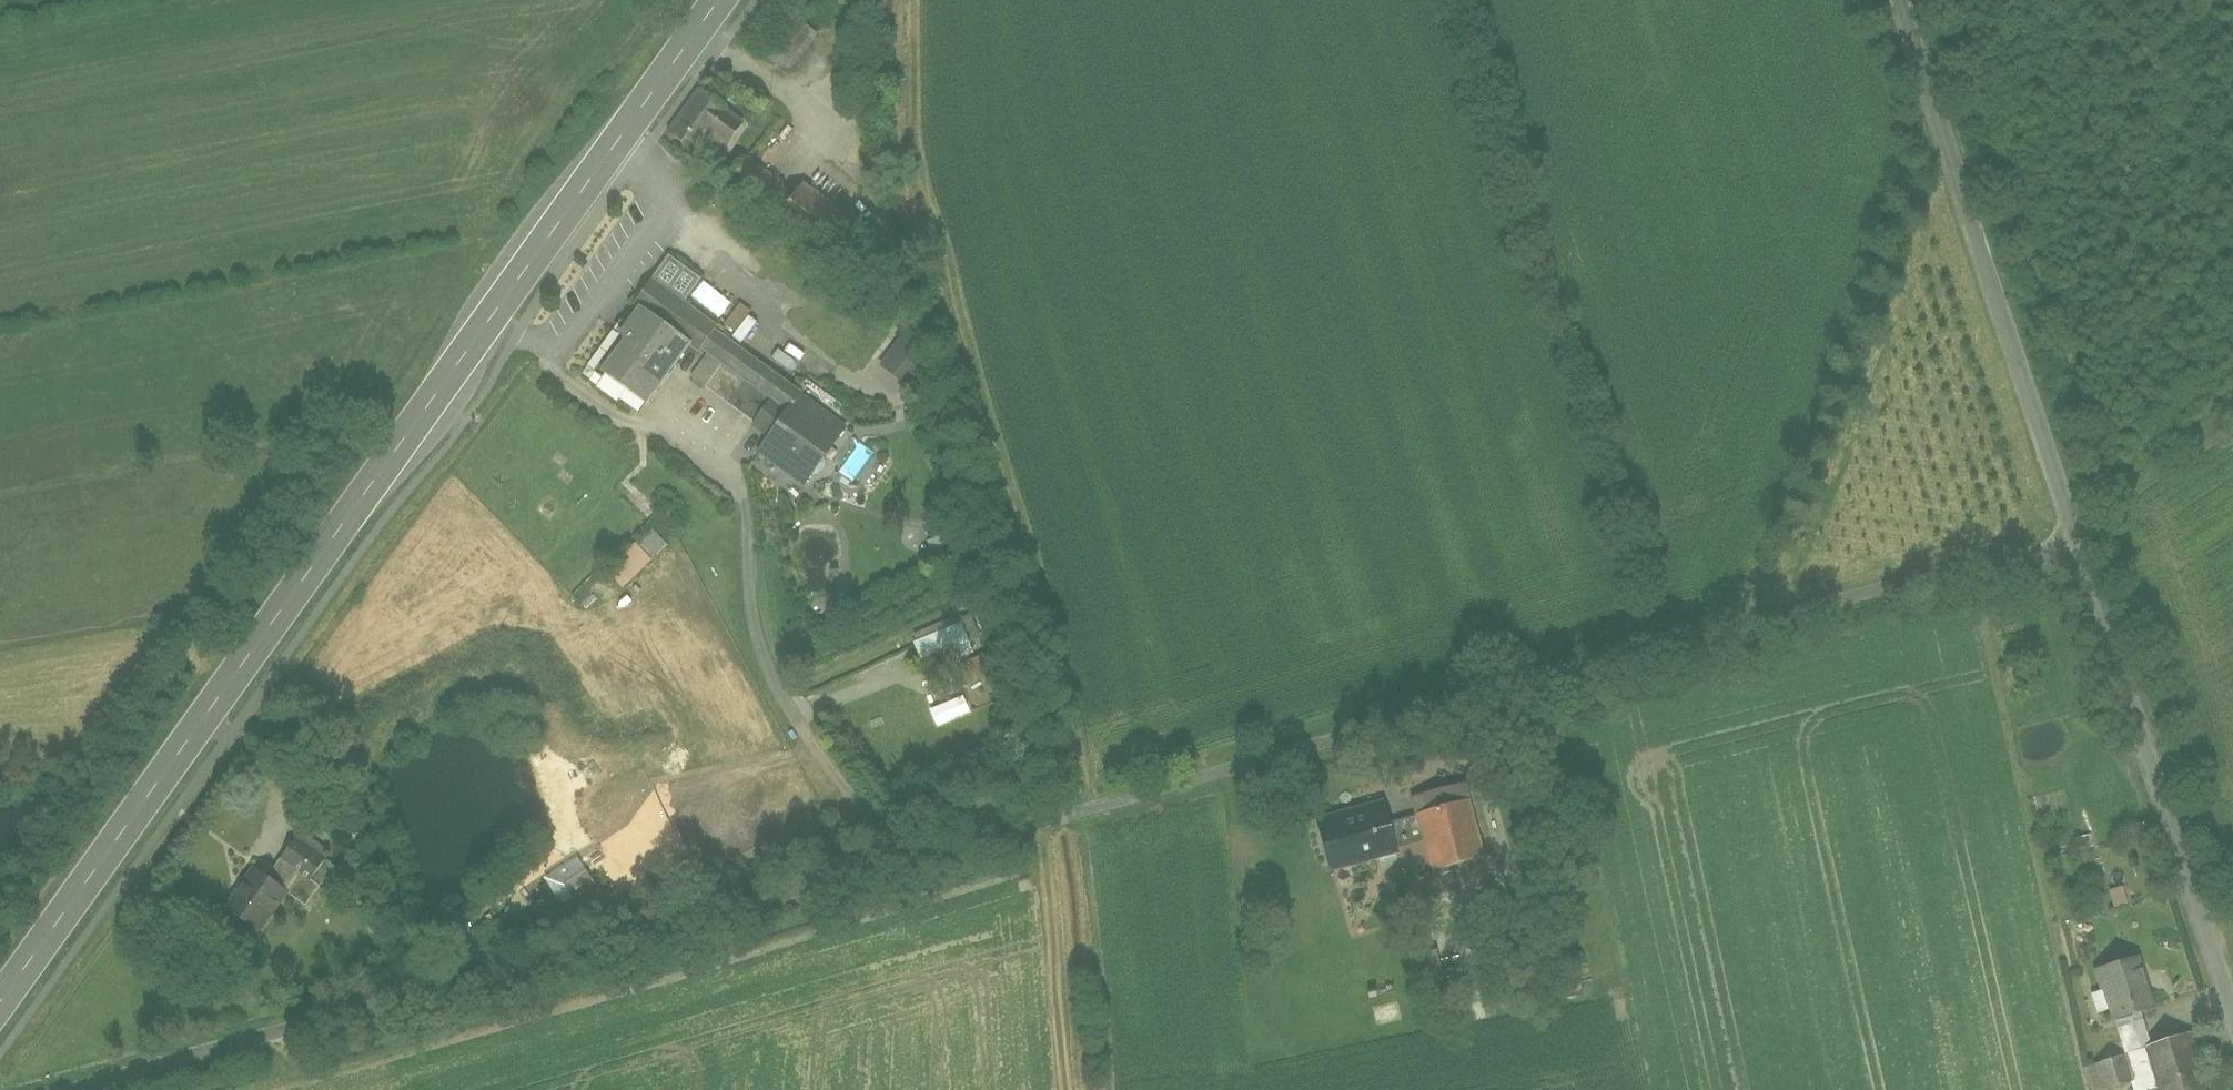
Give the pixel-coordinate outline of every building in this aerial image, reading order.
[(826,37),(812,25),(782,59),(796,71),(826,37)] [(754,121),(704,89),(676,132),(725,164),(754,121)] [(789,214),(804,192),(755,159),(740,181),(789,214)] [(852,213),(809,184),(804,192),(789,214),(832,243),(852,213)] [(671,255),(656,277),(689,301),(705,279),(671,255)] [(798,404),(803,397),(721,337),(727,328),(689,301),(656,277),(636,305),(645,311),(632,328),(623,322),(585,374),(601,386),(610,373),(654,405),(697,345),(726,365),(710,387),(751,417),(767,395),(774,400),(759,421),(774,432),(759,453),(808,489),(845,438),(798,404)] [(734,301),(708,281),(697,296),(723,316),(734,301)] [(754,311),(745,304),(729,325),(738,332),(754,311)] [(745,342),(762,322),(754,316),(738,336),(745,342)] [(912,331),(887,358),(911,381),(937,354),(912,331)] [(601,570),(617,586),(646,558),(631,542),(601,570)] [(966,623),(919,641),(931,672),(977,654),(966,623)] [(1483,862),(1465,803),(1412,820),(1430,878),(1483,862)] [(1379,805),(1317,823),(1332,872),(1394,853),(1379,805)] [(294,828),(275,858),(307,878),(327,848),(294,828)] [(2094,833),(2079,838),(2083,851),(2098,846),(2094,833)] [(583,857),(552,877),(568,902),(599,882),(583,857)] [(219,908),(256,932),(284,890),(246,866),(219,908)] [(2130,886),(2117,890),(2122,908),(2135,904),(2130,886)] [(2162,1007),(2147,959),(2104,972),(2119,1020),(2144,1012),(2162,1007)] [(2119,1020),(2129,1053),(2154,1046),(2144,1012),(2119,1020)] [(2154,1046),(2166,1087),(2167,1089),(2216,1089),(2199,1032),(2154,1046)] [(2166,1087),(2154,1046),(2129,1053),(2138,1083),(2140,1089),(2155,1089),(2166,1087)] [(2129,1053),(2089,1065),(2096,1089),(2115,1089),(2138,1083),(2129,1053)]
